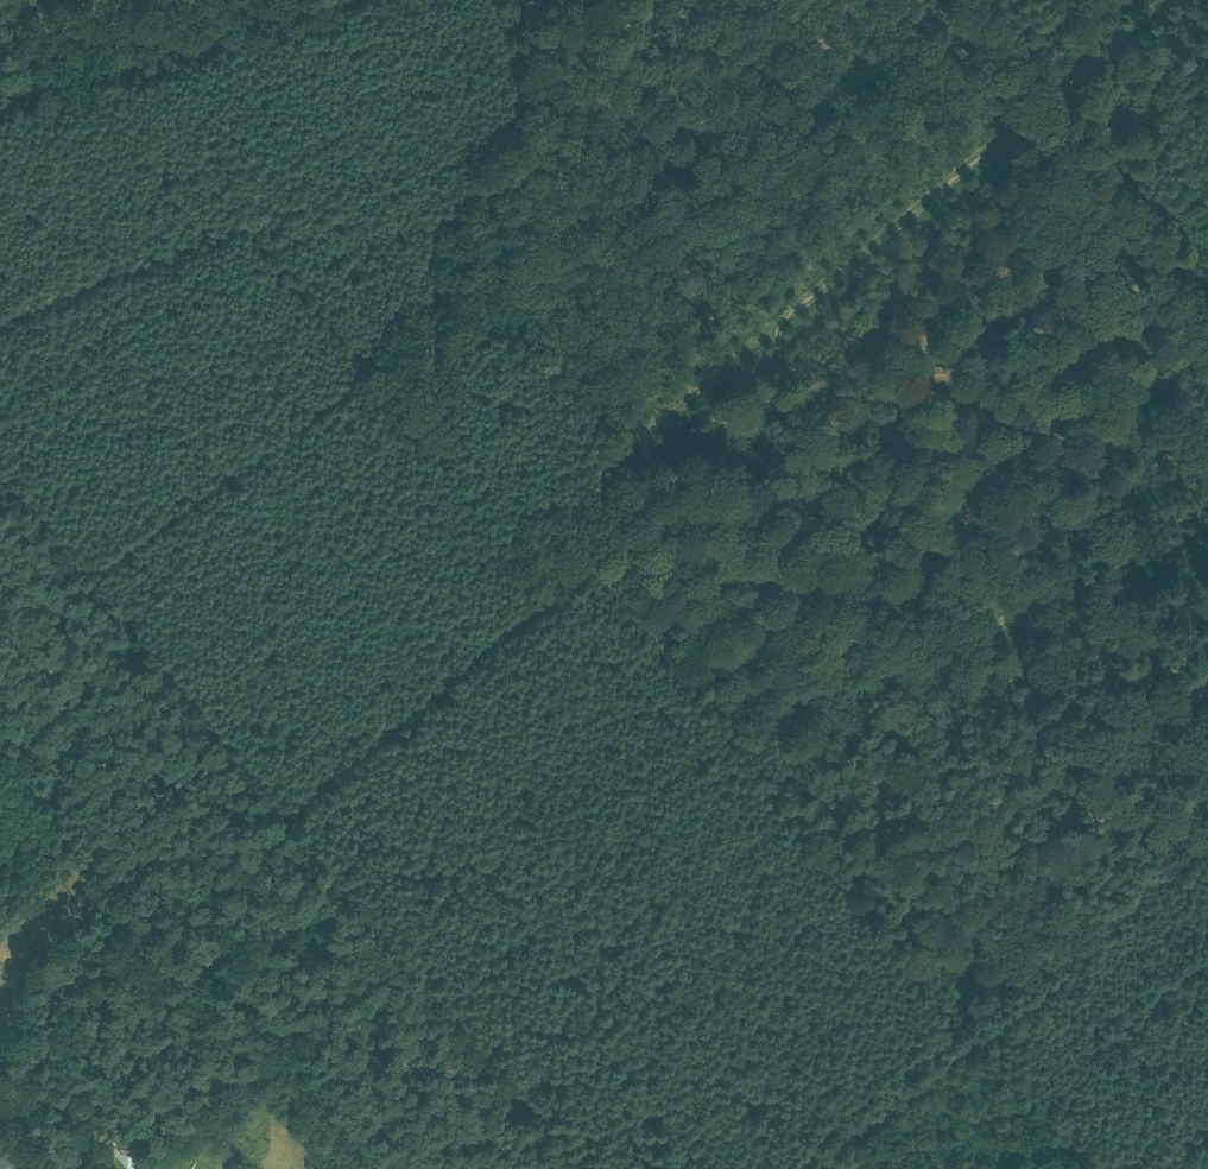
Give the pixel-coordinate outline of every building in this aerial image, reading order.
[(122,1168),(142,1168),(149,1162),(125,1135),(121,1136),(110,1146),(113,1149),(108,1153),(122,1168)] [(9,1150),(2,1155),(7,1162),(0,1168),(23,1168),(9,1150)]
